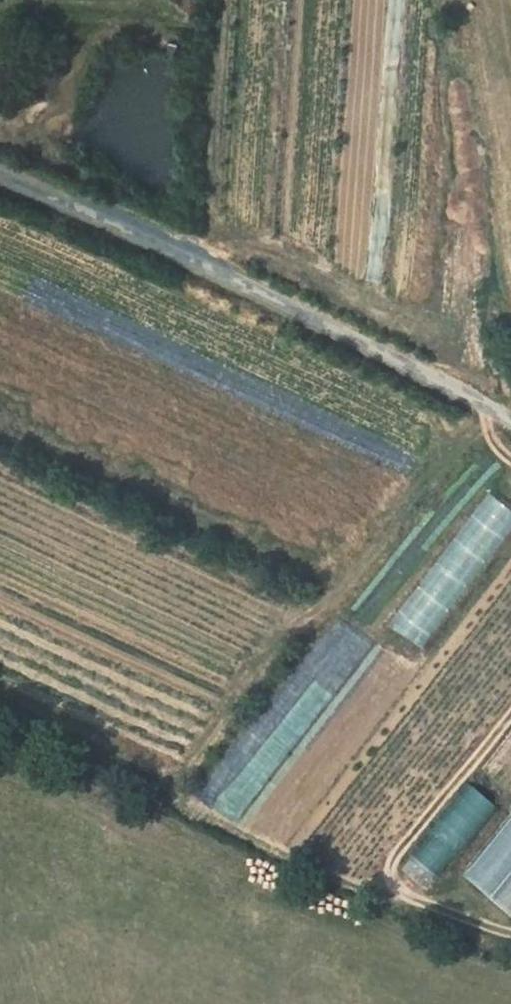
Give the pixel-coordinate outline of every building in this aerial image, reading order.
[(469,783),(411,857),(441,882),(499,808),(469,783)] [(468,881),(510,912),(510,823),(468,881)]
